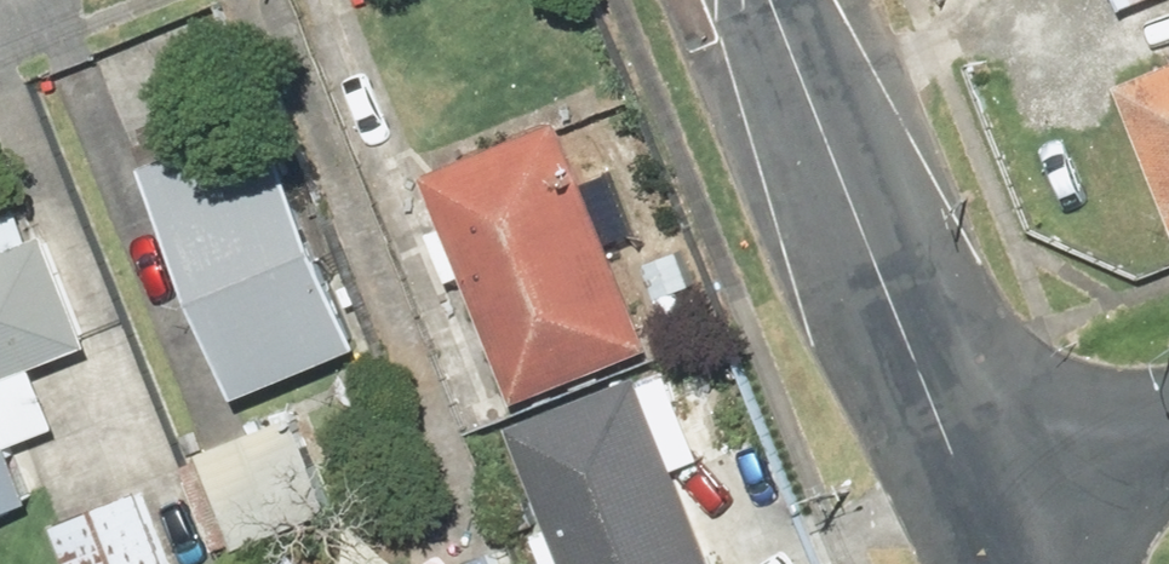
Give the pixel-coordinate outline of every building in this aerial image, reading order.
[(1134,81),(1168,166),(1168,67),(1134,81)] [(281,102),(158,159),(215,284),(206,288),(251,388),(384,327),(281,102)] [(572,118),(438,172),(528,392),(661,338),(572,118)] [(106,331),(61,225),(42,233),(29,204),(0,216),(0,375),(106,331)] [(525,420),(570,530),(537,543),(546,563),(769,563),(782,558),(734,439),(710,448),(674,359),(525,420)] [(43,493),(20,437),(65,419),(42,363),(0,381),(0,511),(43,493)] [(343,501),(303,408),(188,457),(228,551),(343,501)] [(64,520),(83,563),(178,563),(145,486),(64,520)] [(505,546),(460,563),(513,563),(505,546)]
